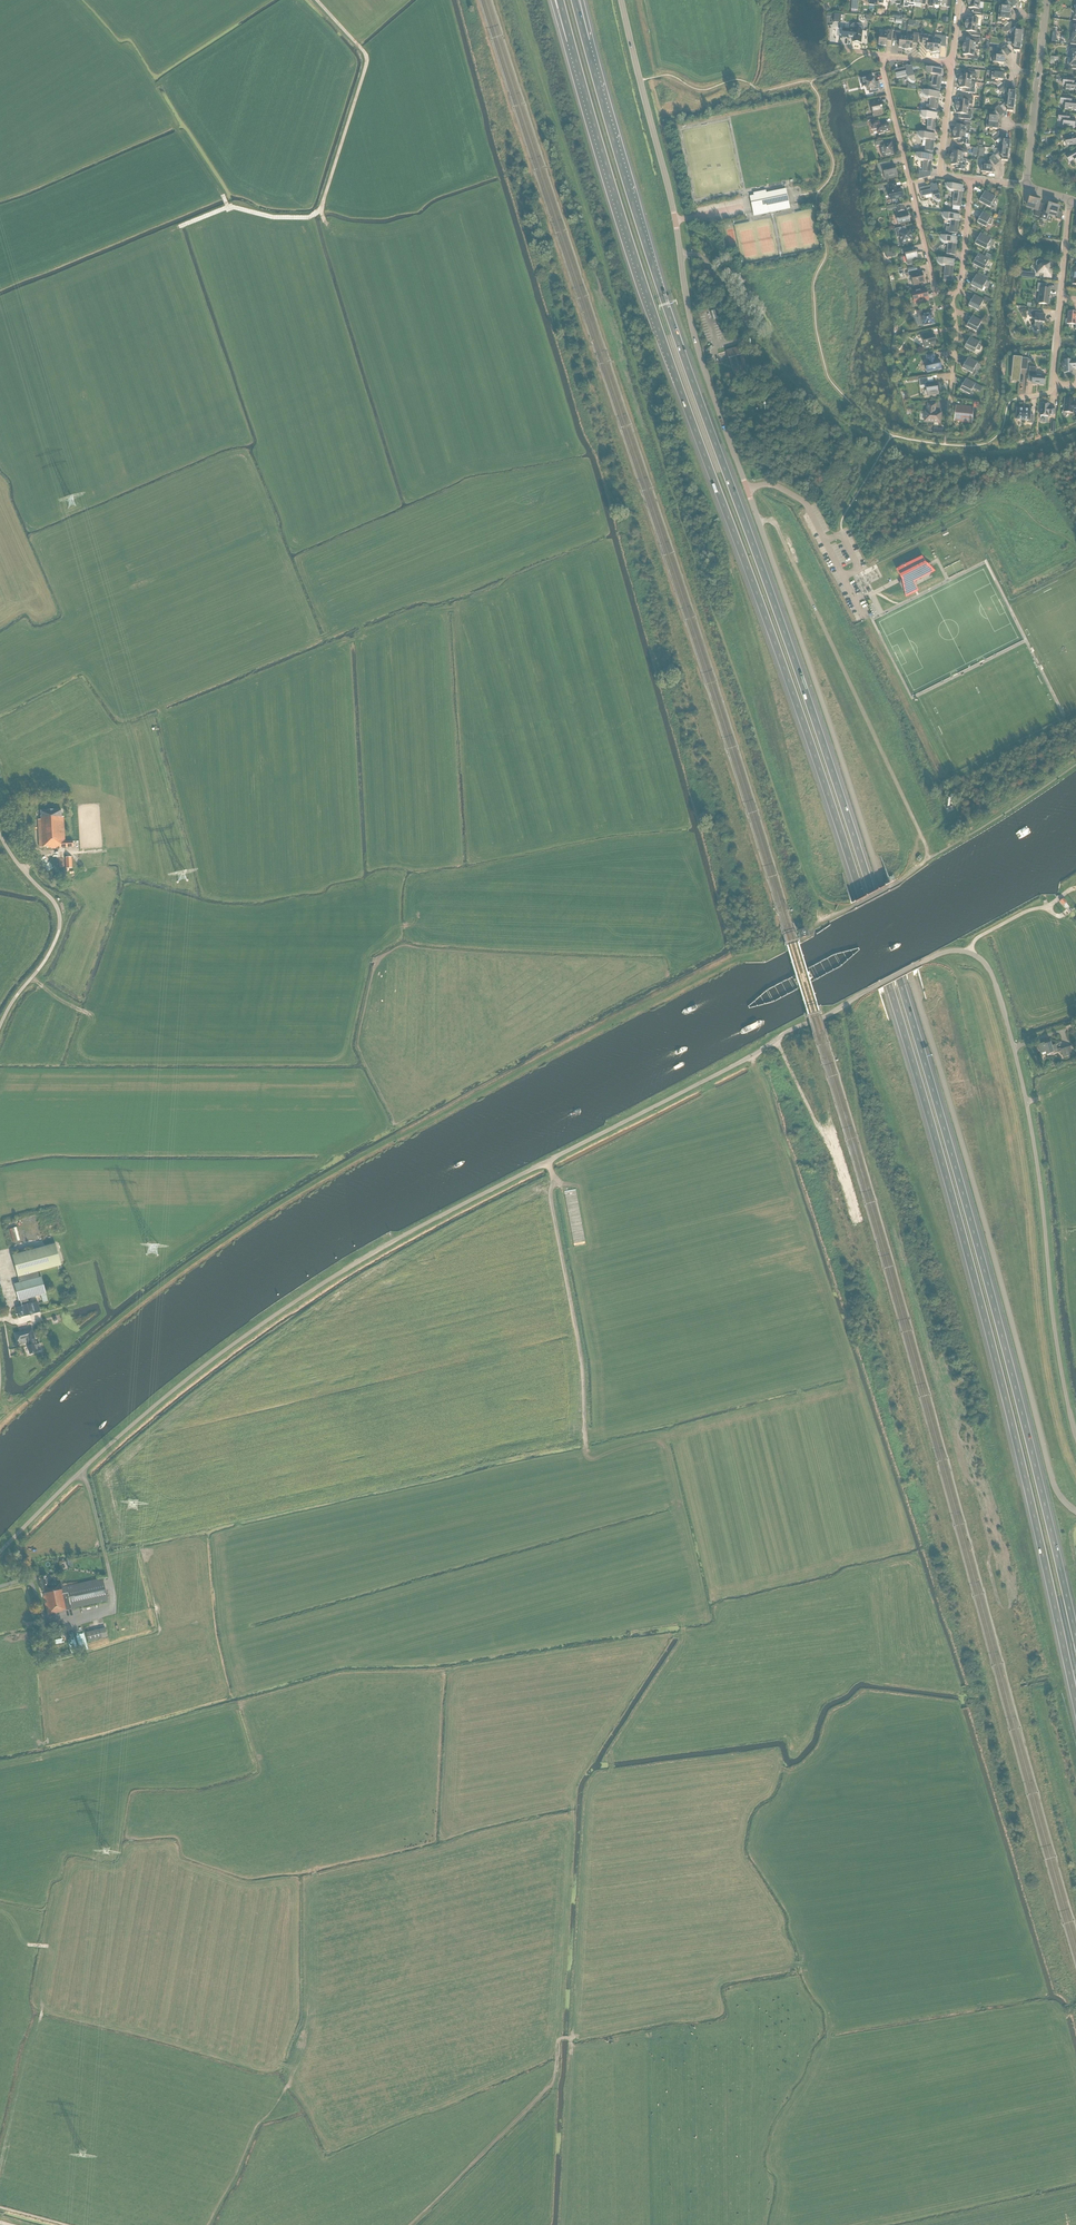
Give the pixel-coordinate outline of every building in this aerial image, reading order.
[(979,9),(980,3),(968,2),(968,5),(968,8),(975,9),(974,13),(982,14),(983,10),(979,9)] [(998,13),(1011,15),(1011,10),(1010,10),(1010,9),(1008,8),(1008,7),(1005,3),(1003,4),(1003,8),(999,7),(998,13)] [(1010,20),(1011,15),(998,13),(997,23),(1001,23),(1002,25),(1007,22),(1007,20),(1009,20),(1010,20)] [(965,25),(977,26),(978,20),(982,20),(982,16),(974,15),(974,19),(967,18),(966,22),(965,25)] [(843,29),(842,38),(851,38),(853,38),(853,42),(854,43),(854,44),(859,44),(859,43),(861,43),(861,40),(862,31),(863,31),(864,30),(864,29),(863,28),(863,27),(863,26),(862,26),(862,25),(861,25),(860,25),(859,24),(857,24),(857,30),(850,29),(843,29)] [(976,33),(977,26),(965,25),(965,28),(966,28),(965,32),(972,32),(972,36),(980,37),(980,33),(976,33)] [(1014,31),(1010,34),(1011,36),(1011,40),(1022,41),(1023,36),(1021,36),(1022,30),(1016,29),(1016,31),(1014,31)] [(891,40),(892,31),(888,30),(888,31),(885,31),(884,35),(879,34),(879,37),(877,37),(877,39),(877,42),(879,42),(878,45),(880,45),(880,46),(882,46),(882,47),(884,46),(886,46),(887,39),(891,40)] [(905,50),(907,35),(900,35),(900,32),(896,31),(895,40),(899,41),(899,48),(902,48),(902,49),(905,50)] [(907,35),(905,50),(908,50),(908,49),(912,49),(912,42),(917,43),(918,34),(913,33),(913,36),(907,35)] [(922,43),(922,46),(927,47),(926,51),(930,51),(929,52),(932,53),(933,53),(934,40),(930,40),(931,36),(928,36),(928,35),(923,34),(922,43)] [(934,40),(933,53),(936,53),(936,52),(939,52),(940,47),(940,45),(945,46),(946,37),(941,36),(934,36),(934,40)] [(962,48),(975,50),(975,43),(979,43),(979,40),(972,39),(971,43),(964,42),(964,45),(963,48),(962,48)] [(1007,39),(1007,43),(1009,45),(1012,49),(1014,49),(1013,51),(1020,52),(1020,46),(1022,46),(1022,41),(1011,40),(1007,39)] [(974,56),(975,50),(962,48),(963,51),(963,55),(970,56),(969,59),(977,60),(977,56),(974,56)] [(1003,56),(999,52),(998,54),(994,53),(993,63),(994,63),(994,64),(998,65),(998,63),(1004,64),(1004,63),(1005,63),(1006,59),(1005,59),(1005,58),(1003,58),(1003,56)] [(1070,58),(1068,58),(1067,65),(1068,65),(1067,69),(1075,70),(1075,59),(1070,58)] [(913,71),(911,66),(894,70),(896,79),(907,76),(908,78),(909,80),(910,82),(913,83),(915,83),(915,84),(916,84),(913,71)] [(940,91),(942,70),(924,68),(923,68),(925,68),(926,70),(927,72),(928,74),(930,75),(931,75),(933,75),(932,82),(929,82),(928,89),(940,91)] [(959,81),(971,83),(971,79),(975,79),(976,73),(968,72),(968,76),(961,75),(960,78),(959,81)] [(997,74),(997,73),(993,72),(993,74),(992,73),(991,83),(994,84),(996,85),(1000,82),(1000,81),(1002,81),(1002,80),(1004,80),(1004,76),(1003,75),(997,74)] [(869,80),(869,77),(861,78),(862,87),(866,86),(867,90),(868,89),(869,93),(880,91),(878,83),(875,84),(874,79),(869,80)] [(1074,83),(1074,79),(1063,78),(1063,84),(1068,85),(1067,90),(1075,91),(1075,83),(1074,83)] [(970,87),(971,83),(959,81),(959,82),(959,85),(959,88),(966,89),(966,92),(974,93),(975,90),(974,90),(974,87),(970,87)] [(1004,100),(1015,101),(1016,96),(1015,96),(1015,90),(1010,89),(1009,91),(1008,91),(1004,95),(1005,96),(1004,100)] [(938,110),(940,93),(921,90),(921,91),(923,91),(923,93),(924,95),(926,97),(928,98),(930,98),(929,106),(926,105),(925,110),(929,111),(929,109),(938,110)] [(1071,101),(1072,98),(1061,96),(1060,103),(1065,103),(1064,109),(1075,111),(1075,102),(1071,101)] [(956,107),(968,108),(968,105),(972,105),(973,97),(965,97),(965,101),(958,101),(957,104),(956,107)] [(873,117),(882,115),(880,107),(882,107),(880,99),(872,101),(872,105),(871,105),(873,117)] [(1015,106),(1015,101),(1004,100),(1004,104),(1002,105),(1006,109),(1007,109),(1007,111),(1013,112),(1013,106),(1015,106)] [(968,112),(968,108),(956,107),(956,110),(957,110),(956,114),(960,114),(959,119),(970,120),(971,113),(968,112)] [(935,131),(937,113),(919,111),(919,112),(920,112),(921,114),(922,116),(923,118),(926,119),(928,119),(927,130),(935,131)] [(986,123),(999,124),(999,119),(998,119),(998,118),(996,118),(996,117),(993,112),(991,114),(987,113),(986,123)] [(1074,128),(1075,119),(1069,119),(1070,115),(1059,114),(1058,120),(1063,121),(1062,127),(1074,128)] [(880,125),(879,121),(870,123),(872,130),(877,129),(879,134),(890,132),(888,123),(880,125)] [(953,133),(965,134),(969,134),(970,124),(962,123),(962,127),(955,126),(955,129),(954,129),(953,132),(953,133)] [(998,129),(999,124),(986,123),(986,129),(989,129),(989,133),(990,134),(995,131),(995,130),(997,130),(997,129),(998,129)] [(933,152),(935,134),(916,132),(916,133),(918,133),(918,135),(919,137),(921,139),(923,140),(926,140),(924,151),(932,152),(933,152)] [(964,140),(965,134),(953,133),(953,136),(954,136),(953,139),(960,140),(960,144),(968,145),(968,141),(964,140)] [(1068,134),(1060,135),(1061,142),(1065,141),(1066,146),(1075,144),(1075,139),(1075,136),(1069,138),(1068,134)] [(998,149),(1010,151),(1010,145),(1009,145),(1010,139),(1004,139),(1003,141),(1002,141),(998,144),(999,145),(998,149)] [(884,145),(883,141),(875,143),(876,147),(880,146),(883,157),(894,154),(891,143),(884,145)] [(962,160),(962,159),(963,153),(967,154),(967,150),(959,149),(959,153),(952,152),(952,155),(951,155),(950,158),(962,160)] [(1009,155),(1010,151),(998,149),(999,149),(999,153),(997,154),(1000,158),(1001,159),(1001,161),(1007,161),(1008,155),(1009,155)] [(1075,151),(1066,157),(1069,162),(1073,160),(1075,164),(1075,151)] [(930,177),(933,155),(932,155),(924,154),(914,153),(914,154),(916,154),(916,156),(917,158),(919,160),(921,161),(923,161),(922,172),(919,171),(918,180),(930,177)] [(966,160),(962,159),(962,160),(950,158),(950,159),(951,162),(951,165),(958,166),(957,169),(965,170),(966,160)] [(890,166),(889,162),(877,165),(879,172),(883,171),(885,180),(897,177),(894,165),(890,166)] [(991,166),(987,162),(986,163),(982,163),(981,172),(982,173),(982,174),(986,174),(986,173),(992,174),(992,173),(993,173),(994,169),(993,168),(991,167),(991,166)] [(897,191),(896,187),(895,183),(888,185),(889,189),(890,189),(890,192),(889,193),(890,200),(903,197),(903,198),(902,198),(902,199),(904,198),(902,190),(897,191)] [(941,203),(937,184),(920,188),(922,197),(933,194),(933,197),(934,199),(936,200),(938,201),(940,201),(941,203)] [(961,207),(963,186),(945,184),(946,184),(947,186),(948,188),(949,190),(951,191),(954,191),(952,206),(961,207)] [(753,213),(761,212),(762,214),(782,210),(781,207),(789,206),(786,189),(766,193),(765,191),(754,193),(754,196),(750,196),(753,213)] [(995,206),(997,201),(994,200),(996,197),(985,191),(979,202),(983,204),(983,205),(986,206),(990,208),(990,207),(992,205),(995,206)] [(1034,200),(1029,199),(1028,203),(1027,207),(1036,209),(1034,216),(1039,217),(1043,204),(1040,203),(1040,202),(1037,201),(1038,200),(1035,199),(1034,200)] [(1045,205),(1041,219),(1046,220),(1048,213),(1057,216),(1056,219),(1060,220),(1062,213),(1058,212),(1059,208),(1054,206),(1055,205),(1052,204),(1051,205),(1049,205),(1048,206),(1045,205)] [(903,215),(902,211),(904,211),(903,205),(896,206),(898,212),(900,212),(900,215),(896,216),(898,224),(910,222),(908,213),(903,215)] [(977,222),(977,223),(980,224),(979,225),(982,226),(983,226),(984,226),(986,227),(987,224),(991,225),(992,221),(990,219),(991,217),(983,212),(977,223),(977,222)] [(958,234),(960,215),(941,213),(943,214),(943,215),(944,217),(945,219),(946,220),(948,220),(950,220),(949,228),(946,227),(945,232),(958,234)] [(906,231),(905,227),(895,229),(897,238),(900,237),(901,239),(900,239),(901,245),(907,244),(906,243),(913,241),(910,231),(906,231)] [(992,246),(994,242),(991,240),(991,239),(980,233),(975,244),(975,243),(975,244),(986,250),(986,249),(988,245),(992,246)] [(955,255),(957,238),(938,235),(938,236),(940,236),(940,238),(941,240),(943,242),(945,243),(948,243),(946,254),(955,255)] [(910,254),(910,252),(913,251),(912,247),(901,250),(902,254),(905,253),(905,255),(905,256),(908,265),(913,263),(912,261),(918,260),(916,253),(917,253),(917,252),(910,254)] [(984,270),(989,259),(978,254),(973,264),(977,266),(976,267),(979,269),(980,268),(984,270)] [(952,281),(952,277),(954,260),(936,258),(937,259),(938,261),(939,263),(941,264),(943,265),(945,265),(943,280),(952,281)] [(1051,278),(1051,277),(1052,270),(1049,270),(1050,263),(1044,262),(1042,261),(1041,260),(1039,260),(1037,261),(1036,262),(1036,264),(1036,266),(1037,267),(1037,274),(1043,275),(1043,277),(1051,278)] [(918,274),(917,271),(908,273),(909,277),(911,276),(913,286),(918,285),(918,283),(924,282),(922,273),(918,274)] [(982,278),(977,275),(976,275),(971,285),(975,287),(974,288),(977,290),(977,289),(982,291),(984,287),(988,288),(989,283),(986,282),(987,280),(982,278)] [(1049,300),(1049,296),(1049,289),(1046,289),(1047,285),(1038,284),(1037,291),(1040,292),(1039,304),(1048,305),(1048,300),(1049,300)] [(917,291),(917,288),(911,290),(914,302),(915,303),(928,300),(926,289),(917,291)] [(978,311),(984,300),(974,295),(969,306),(969,305),(968,306),(972,308),(975,310),(975,309),(978,311),(979,311),(978,311)] [(926,309),(917,311),(918,317),(920,326),(923,325),(923,326),(930,324),(930,325),(934,324),(933,319),(931,312),(927,313),(926,309)] [(1025,318),(1022,312),(1028,309),(1023,309),(1019,311),(1022,317),(1025,318)] [(1044,323),(1045,315),(1041,315),(1041,311),(1031,310),(1030,318),(1035,318),(1034,322),(1035,322),(1034,330),(1042,331),(1043,323),(1044,323)] [(1068,312),(1068,319),(1065,319),(1065,324),(1075,325),(1075,330),(1075,312),(1068,312)] [(976,332),(982,321),(972,316),(967,327),(966,327),(976,332)] [(929,336),(929,333),(919,335),(920,339),(923,338),(925,348),(930,347),(929,345),(936,344),(934,335),(929,336)] [(979,351),(981,346),(978,345),(980,342),(970,337),(964,348),(968,350),(967,350),(970,352),(971,351),(974,353),(976,350),(979,351)] [(744,364),(741,355),(742,355),(740,347),(726,351),(729,359),(732,358),(735,367),(732,368),(734,374),(743,372),(741,365),(744,364)] [(935,361),(933,354),(926,355),(928,363),(925,363),(927,372),(941,369),(939,360),(935,361)] [(1020,382),(1022,358),(1013,357),(1013,358),(1014,358),(1015,377),(1020,377),(1019,382),(1020,382)] [(978,370),(980,366),(977,364),(978,363),(968,358),(962,368),(966,370),(965,371),(968,372),(969,372),(972,373),(974,369),(978,370)] [(1072,360),(1063,360),(1063,362),(1062,362),(1062,363),(1062,367),(1063,367),(1064,367),(1064,373),(1072,373),(1072,369),(1075,368),(1075,361),(1072,361),(1072,360)] [(1044,385),(1044,376),(1036,376),(1037,368),(1029,367),(1028,376),(1032,376),(1032,384),(1044,385)] [(932,383),(931,378),(919,380),(921,388),(926,387),(927,396),(938,394),(936,382),(932,383)] [(982,387),(966,379),(960,389),(960,390),(963,391),(963,392),(966,393),(970,395),(970,394),(973,388),(980,392),(982,387)] [(1074,403),(1074,400),(1065,399),(1064,412),(1073,413),(1073,410),(1075,411),(1075,404),(1074,403)] [(935,413),(936,404),(927,403),(927,412),(925,412),(924,421),(940,423),(941,413),(935,413)] [(1054,415),(1055,408),(1049,408),(1049,404),(1041,404),(1040,416),(1048,416),(1048,414),(1054,415)] [(973,409),(972,408),(964,407),(962,408),(961,408),(956,407),(955,421),(971,423),(973,409)] [(1033,424),(1034,416),(1030,415),(1031,410),(1017,409),(1016,420),(1029,421),(1029,423),(1033,424)] [(914,586),(932,577),(922,556),(896,569),(902,581),(901,582),(899,583),(903,591),(914,586)] [(53,811),(53,810),(48,810),(48,811),(41,811),(41,816),(40,816),(40,819),(38,820),(39,847),(47,847),(47,848),(73,847),(72,841),(65,841),(64,817),(61,817),(61,810),(53,811)] [(801,940),(809,937),(806,929),(798,931),(801,940)] [(810,971),(793,980),(797,986),(813,977),(810,971)] [(1052,1046),(1051,1042),(1044,1044),(1044,1043),(1038,1044),(1041,1054),(1046,1052),(1047,1055),(1053,1053),(1054,1054),(1058,1052),(1061,1051),(1063,1058),(1075,1054),(1074,1050),(1071,1051),(1070,1046),(1061,1049),(1060,1048),(1057,1049),(1056,1044),(1052,1046)] [(14,1284),(19,1301),(46,1293),(42,1277),(41,1277),(40,1271),(61,1265),(56,1244),(12,1255),(20,1283),(14,1284)] [(12,1308),(15,1319),(22,1317),(40,1312),(37,1301),(18,1306),(12,1308)] [(36,1341),(32,1328),(15,1333),(17,1342),(19,1341),(20,1345),(27,1343),(30,1353),(30,1354),(37,1352),(36,1352),(34,1345),(37,1344),(37,1341),(36,1341)] [(49,1584),(48,1577),(42,1579),(44,1591),(43,1591),(48,1615),(62,1612),(62,1611),(108,1600),(103,1579),(62,1587),(61,1582),(49,1584)] [(104,1628),(86,1633),(88,1641),(107,1637),(104,1628)]
